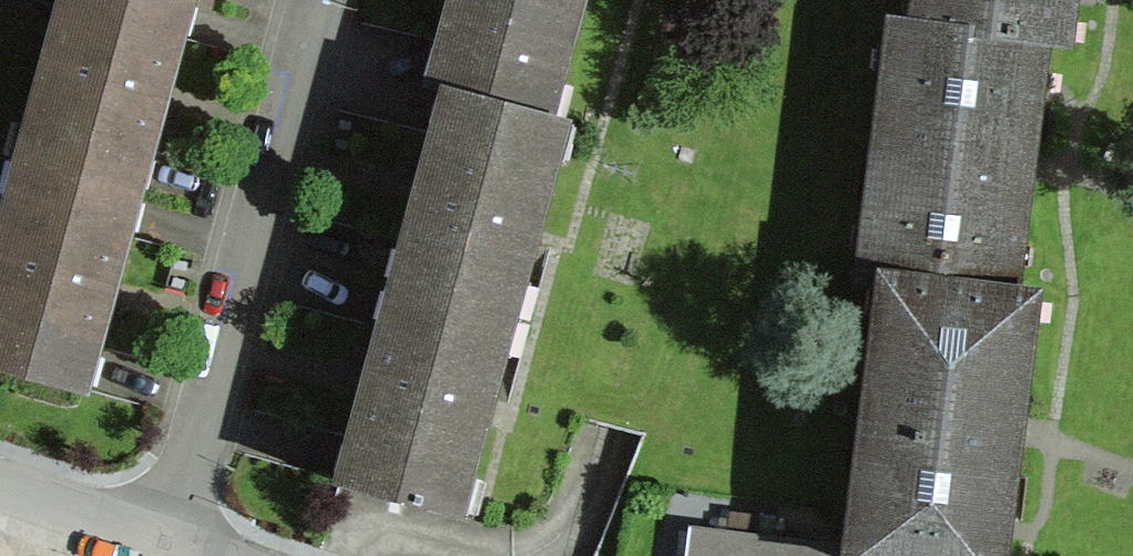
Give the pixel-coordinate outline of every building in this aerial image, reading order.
[(0,252),(0,361),(85,386),(200,0),(75,0),(0,252)] [(609,0),(462,0),(441,85),(579,119),(609,0)] [(1092,0),(915,0),(912,23),(1062,43),(1086,46),(1092,0)] [(1032,276),(1062,43),(912,23),(889,20),(859,253),(888,257),(1032,276)] [(579,119),(441,85),(339,489),(477,523),(579,119)] [(888,257),(851,539),(848,555),(1023,555),(1059,279),(1032,276),(888,257)] [(688,518),(683,555),(848,555),(851,539),(688,518)]
